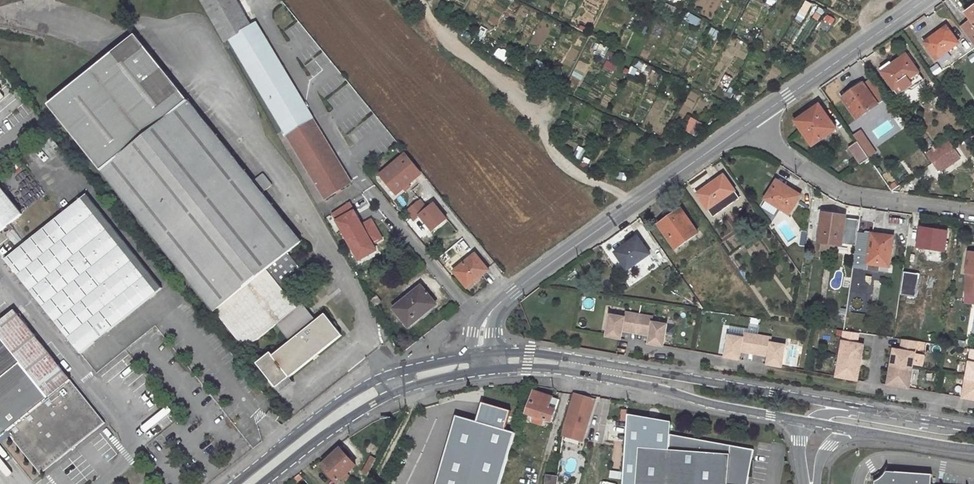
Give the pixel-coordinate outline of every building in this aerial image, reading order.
[(240,0),(204,0),(232,50),(237,47),(265,32),(259,21),(254,24),(240,0)] [(966,14),(972,21),(961,28),(973,47),(973,8),(966,14)] [(948,27),(926,42),(937,59),(960,44),(948,27)] [(237,47),(322,199),(349,183),(265,32),(237,47)] [(101,171),(246,350),(275,327),(279,323),(293,340),(288,344),(273,356),(270,353),(256,364),(276,388),(341,336),(324,315),(316,322),(302,305),(297,310),(280,289),(287,283),(284,279),(298,268),(286,254),(300,243),(275,211),(284,204),(277,194),(267,201),(136,35),(49,105),(101,171)] [(961,43),(967,52),(971,49),(965,40),(961,43)] [(924,80),(906,55),(891,66),(889,64),(881,69),(882,71),(881,72),(898,95),(909,87),(911,89),(924,80)] [(861,81),(850,89),(852,92),(844,98),(857,115),(876,101),(861,81)] [(820,105),(796,121),(813,146),(837,130),(820,105)] [(954,149),(947,139),(926,153),(933,163),(954,149)] [(858,142),(849,148),(861,164),(870,159),(858,142)] [(933,163),(941,174),(961,159),(954,149),(933,163)] [(420,170),(406,153),(380,174),(396,194),(414,179),(412,176),(420,170)] [(724,175),(699,193),(710,210),(714,217),(740,199),(724,175)] [(778,180),(765,199),(789,214),(801,195),(778,180)] [(0,231),(20,215),(0,190),(0,231)] [(17,251),(5,260),(74,346),(101,324),(108,332),(161,289),(86,195),(17,251)] [(420,199),(406,211),(414,220),(420,215),(432,230),(447,218),(434,203),(427,209),(420,199)] [(349,204),(332,214),(355,254),(372,245),(380,240),(370,221),(361,226),(358,228),(353,219),(356,217),(349,204)] [(682,210),(660,226),(677,249),(699,233),(682,210)] [(823,215),(819,242),(823,243),(821,250),(838,253),(839,245),(842,245),(846,218),(823,215)] [(361,226),(356,217),(353,219),(358,228),(361,226)] [(907,245),(945,251),(948,232),(922,228),(921,229),(910,228),(907,245)] [(5,260),(17,251),(0,231),(0,255),(5,260)] [(873,234),(868,263),(889,267),(894,238),(873,234)] [(640,236),(615,253),(627,269),(651,253),(640,236)] [(376,251),(372,245),(355,254),(359,261),(376,251)] [(475,254),(455,271),(468,288),(489,271),(475,254)] [(422,286),(396,308),(408,324),(421,314),(423,316),(437,305),(422,286)] [(381,304),(376,298),(370,303),(374,309),(381,304)] [(31,320),(18,304),(11,309),(25,325),(31,320)] [(11,438),(35,468),(50,456),(54,462),(104,421),(74,385),(71,387),(66,381),(69,379),(25,325),(11,309),(0,318),(0,447),(11,438)] [(624,317),(609,315),(606,337),(620,339),(622,330),(629,331),(630,327),(637,328),(639,314),(631,313),(630,318),(624,317)] [(645,330),(644,334),(651,335),(650,344),(665,347),(668,325),(653,322),(647,321),(648,316),(639,314),(637,328),(645,330)] [(293,340),(279,323),(275,327),(288,344),(293,340)] [(74,346),(81,354),(108,332),(101,324),(74,346)] [(840,355),(854,358),(862,359),(864,344),(856,343),(858,333),(844,331),(840,355)] [(756,349),(758,335),(750,333),(749,338),(743,337),(728,335),(724,356),(739,359),(740,351),(747,352),(748,348),(756,349)] [(758,335),(756,349),(763,351),(762,355),(769,356),(767,364),(782,367),(785,345),(771,342),(765,341),(765,336),(758,335)] [(892,349),(890,363),(897,364),(912,367),(913,367),(915,353),(917,341),(901,339),(899,350),(892,349)] [(915,365),(922,366),(923,354),(917,353),(915,365)] [(837,377),(858,380),(858,379),(861,365),(853,364),(854,358),(840,355),(837,377)] [(888,370),(895,371),(897,364),(890,363),(888,370)] [(886,384),(909,388),(909,387),(913,367),(912,367),(897,364),(895,371),(888,370),(886,384)] [(973,399),(973,377),(967,376),(965,383),(963,397),(973,399)] [(559,399),(534,391),(526,413),(535,416),(533,422),(541,425),(543,419),(551,421),(559,399)] [(594,400),(575,394),(565,425),(564,435),(581,441),(594,400)] [(483,401),(479,419),(460,414),(439,483),(502,483),(517,434),(509,432),(515,409),(483,401)] [(638,447),(668,449),(669,433),(670,422),(629,415),(624,483),(636,483),(638,447)] [(749,448),(669,433),(668,449),(638,447),(636,483),(747,483),(749,448)] [(355,465),(341,449),(324,464),(339,480),(355,465)] [(35,468),(40,474),(54,462),(50,456),(35,468)] [(927,475),(882,473),(880,475),(877,479),(874,481),(871,482),(871,483),(927,483),(927,475)] [(547,475),(545,483),(557,483),(558,477),(547,475)]
